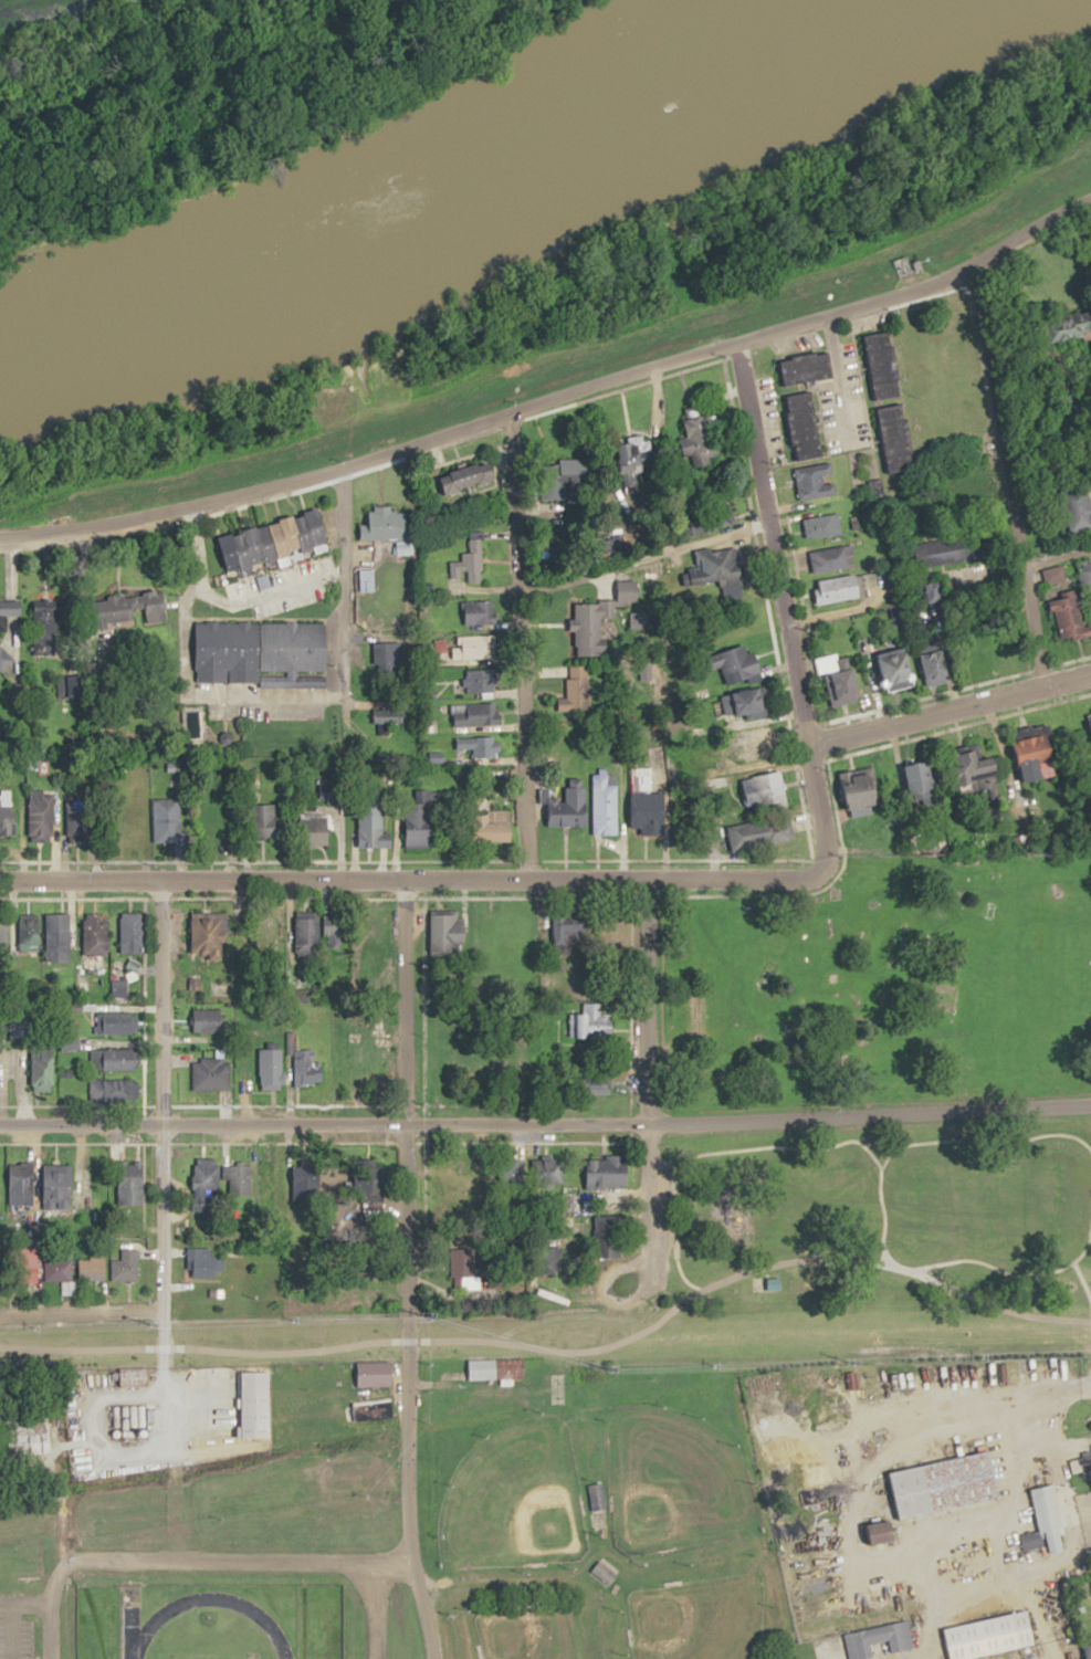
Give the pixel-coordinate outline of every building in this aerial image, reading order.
[(894,333),(870,336),(879,400),(903,397),(894,333)] [(832,352),(783,360),(787,386),(836,378),(832,352)] [(814,392),(789,398),(803,461),(828,456),(814,392)] [(894,473),(918,469),(907,405),(883,409),(894,473)] [(688,464),(716,465),(719,416),(702,415),(703,409),(691,409),(688,464)] [(625,446),(629,474),(648,471),(644,443),(625,446)] [(451,494),(500,481),(495,461),(445,475),(451,494)] [(795,469),(801,501),(839,494),(833,463),(795,469)] [(1070,494),(1071,529),(1090,529),(1090,493),(1070,494)] [(412,540),(412,510),(361,510),(361,540),(412,540)] [(220,535),(228,571),(332,548),(324,512),(220,535)] [(806,519),(810,540),(844,533),(841,513),(806,519)] [(450,561),(450,576),(468,576),(468,583),(487,583),(485,539),(470,539),(470,553),(462,553),(462,561),(450,561)] [(812,551),(815,573),(855,568),(852,545),(812,551)] [(728,599),(747,594),(736,552),(717,557),(728,599)] [(362,590),(375,590),(375,570),(362,570),(362,590)] [(865,575),(816,581),(819,604),(868,598),(865,575)] [(1060,641),(1086,637),(1079,589),(1053,593),(1060,641)] [(166,592),(92,599),(95,628),(168,621),(166,592)] [(12,668),(13,650),(3,650),(4,615),(25,616),(26,599),(0,599),(0,668),(12,668)] [(464,603),(465,625),(492,624),(491,601),(464,603)] [(600,648),(601,605),(578,604),(578,648),(600,648)] [(36,607),(36,651),(55,651),(55,643),(67,643),(67,607),(36,607)] [(328,685),(328,623),(197,622),(197,685),(328,685)] [(464,658),(494,658),(494,637),(464,637),(464,658)] [(403,672),(403,643),(378,643),(378,672),(403,672)] [(877,653),(884,691),(919,683),(912,646),(877,653)] [(724,668),(728,685),(765,677),(759,653),(750,655),(748,647),(704,656),(708,671),(724,668)] [(922,657),(930,686),(954,679),(945,650),(922,657)] [(863,698),(854,659),(829,664),(837,704),(863,698)] [(464,692),(500,692),(500,670),(464,670),(464,692)] [(590,676),(568,676),(568,710),(590,710),(590,676)] [(724,691),(725,717),(769,716),(768,690),(724,691)] [(496,704),(452,704),(452,726),(496,726),(496,704)] [(404,710),(373,710),(373,723),(404,723),(404,710)] [(1034,736),(1019,741),(1025,762),(1048,755),(1047,751),(1057,748),(1050,724),(1032,730),(1034,736)] [(772,729),(737,729),(736,762),(772,762),(772,729)] [(496,758),(496,737),(457,737),(457,758),(496,758)] [(961,751),(974,784),(1004,772),(998,756),(985,761),(979,744),(961,751)] [(940,791),(935,762),(906,767),(911,796),(940,791)] [(856,771),(859,781),(846,784),(853,812),(884,804),(875,767),(856,771)] [(619,835),(619,782),(609,782),(609,769),(595,769),(595,835),(619,835)] [(788,803),(782,772),(748,778),(754,810),(788,803)] [(54,842),(56,790),(30,790),(29,841),(54,842)] [(433,848),(434,791),(409,790),(408,847),(433,848)] [(327,798),(337,799),(338,792),(328,791),(327,798)] [(228,839),(227,792),(199,792),(200,839),(228,839)] [(631,793),(631,834),(666,834),(667,793),(631,793)] [(153,798),(153,842),(183,842),(183,798),(153,798)] [(17,839),(18,816),(11,816),(11,801),(0,800),(0,838),(17,839)] [(87,840),(87,803),(66,803),(66,840),(87,840)] [(359,847),(392,847),(392,831),(384,831),(384,804),(359,804),(359,847)] [(555,811),(555,827),(582,827),(582,805),(566,805),(566,811),(555,811)] [(257,837),(292,837),(292,811),(257,811),(257,837)] [(478,814),(478,842),(516,842),(516,822),(495,822),(495,814),(478,814)] [(728,826),(733,851),(795,839),(790,815),(728,826)] [(331,817),(303,817),(303,845),(331,845),(331,817)] [(575,911),(555,911),(555,942),(575,942),(575,911)] [(45,912),(45,948),(70,948),(70,912),(45,912)] [(84,954),(108,954),(108,912),(84,912),(84,954)] [(143,952),(143,912),(120,912),(120,952),(143,952)] [(458,912),(431,912),(431,954),(460,954),(460,943),(466,943),(466,920),(458,920),(458,912)] [(39,915),(18,915),(18,947),(39,947),(39,915)] [(296,915),(296,954),(320,954),(320,915),(296,915)] [(208,958),(224,958),(224,916),(208,916),(208,958)] [(327,916),(327,948),(346,948),(346,916),(327,916)] [(11,917),(0,917),(0,946),(11,946),(11,917)] [(613,1035),(612,1013),(601,1013),(600,1001),(583,1002),(583,1013),(570,1013),(570,1036),(613,1035)] [(192,1008),(192,1031),(222,1031),(222,1008),(192,1008)] [(94,1034),(139,1034),(139,1013),(94,1013),(94,1034)] [(135,1070),(135,1048),(89,1048),(89,1070),(135,1070)] [(259,1085),(282,1085),(282,1048),(259,1048),(259,1085)] [(313,1084),(313,1048),(294,1048),(294,1084),(313,1084)] [(54,1090),(54,1049),(33,1049),(33,1090),(54,1090)] [(191,1090),(229,1090),(229,1057),(191,1057),(191,1090)] [(88,1101),(139,1101),(139,1078),(88,1078),(88,1101)] [(609,1093),(609,1081),(588,1081),(588,1093),(609,1093)] [(629,1186),(629,1156),(588,1156),(588,1186),(629,1186)] [(194,1157),(192,1211),(215,1212),(217,1158),(194,1157)] [(118,1204),(143,1204),(144,1163),(119,1162),(118,1204)] [(35,1164),(8,1164),(8,1194),(35,1194),(35,1164)] [(44,1171),(44,1207),(73,1207),(73,1171),(44,1171)] [(137,1280),(137,1247),(117,1247),(117,1258),(110,1258),(110,1280),(137,1280)] [(211,1247),(187,1247),(187,1277),(225,1277),(225,1257),(211,1257),(211,1247)] [(71,1257),(43,1257),(43,1280),(71,1280),(71,1257)] [(77,1257),(77,1280),(105,1280),(105,1257),(77,1257)] [(466,1359),(523,1358),(523,1379),(466,1380),(466,1359)] [(391,1362),(354,1362),(354,1387),(391,1387),(391,1362)] [(147,1368),(147,1385),(120,1385),(120,1368),(147,1368)] [(242,1371),(272,1371),(272,1436),(243,1436),(242,1371)] [(389,1397),(333,1406),(332,1395),(295,1400),(300,1430),(391,1416),(389,1397)] [(111,1405),(155,1404),(156,1437),(112,1438),(111,1405)] [(891,1472),(901,1519),(1001,1497),(992,1450),(891,1472)] [(1090,1491),(1090,1455),(1070,1460),(1073,1474),(1085,1471),(1090,1491)] [(1032,1488),(1041,1527),(1018,1533),(1022,1551),(1047,1545),(1049,1554),(1064,1550),(1060,1532),(1067,1530),(1057,1482),(1032,1488)] [(585,1484),(588,1510),(602,1508),(600,1483),(585,1484)] [(871,1524),(892,1519),(896,1535),(874,1540),(871,1524)] [(586,1572),(599,1558),(618,1573),(606,1587),(586,1572)] [(951,1658),(962,1658),(1036,1644),(1029,1609),(945,1627),(951,1658)] [(846,1658),(856,1658),(871,1656),(869,1644),(890,1639),(892,1650),(914,1646),(909,1618),(840,1632),(846,1658)]
